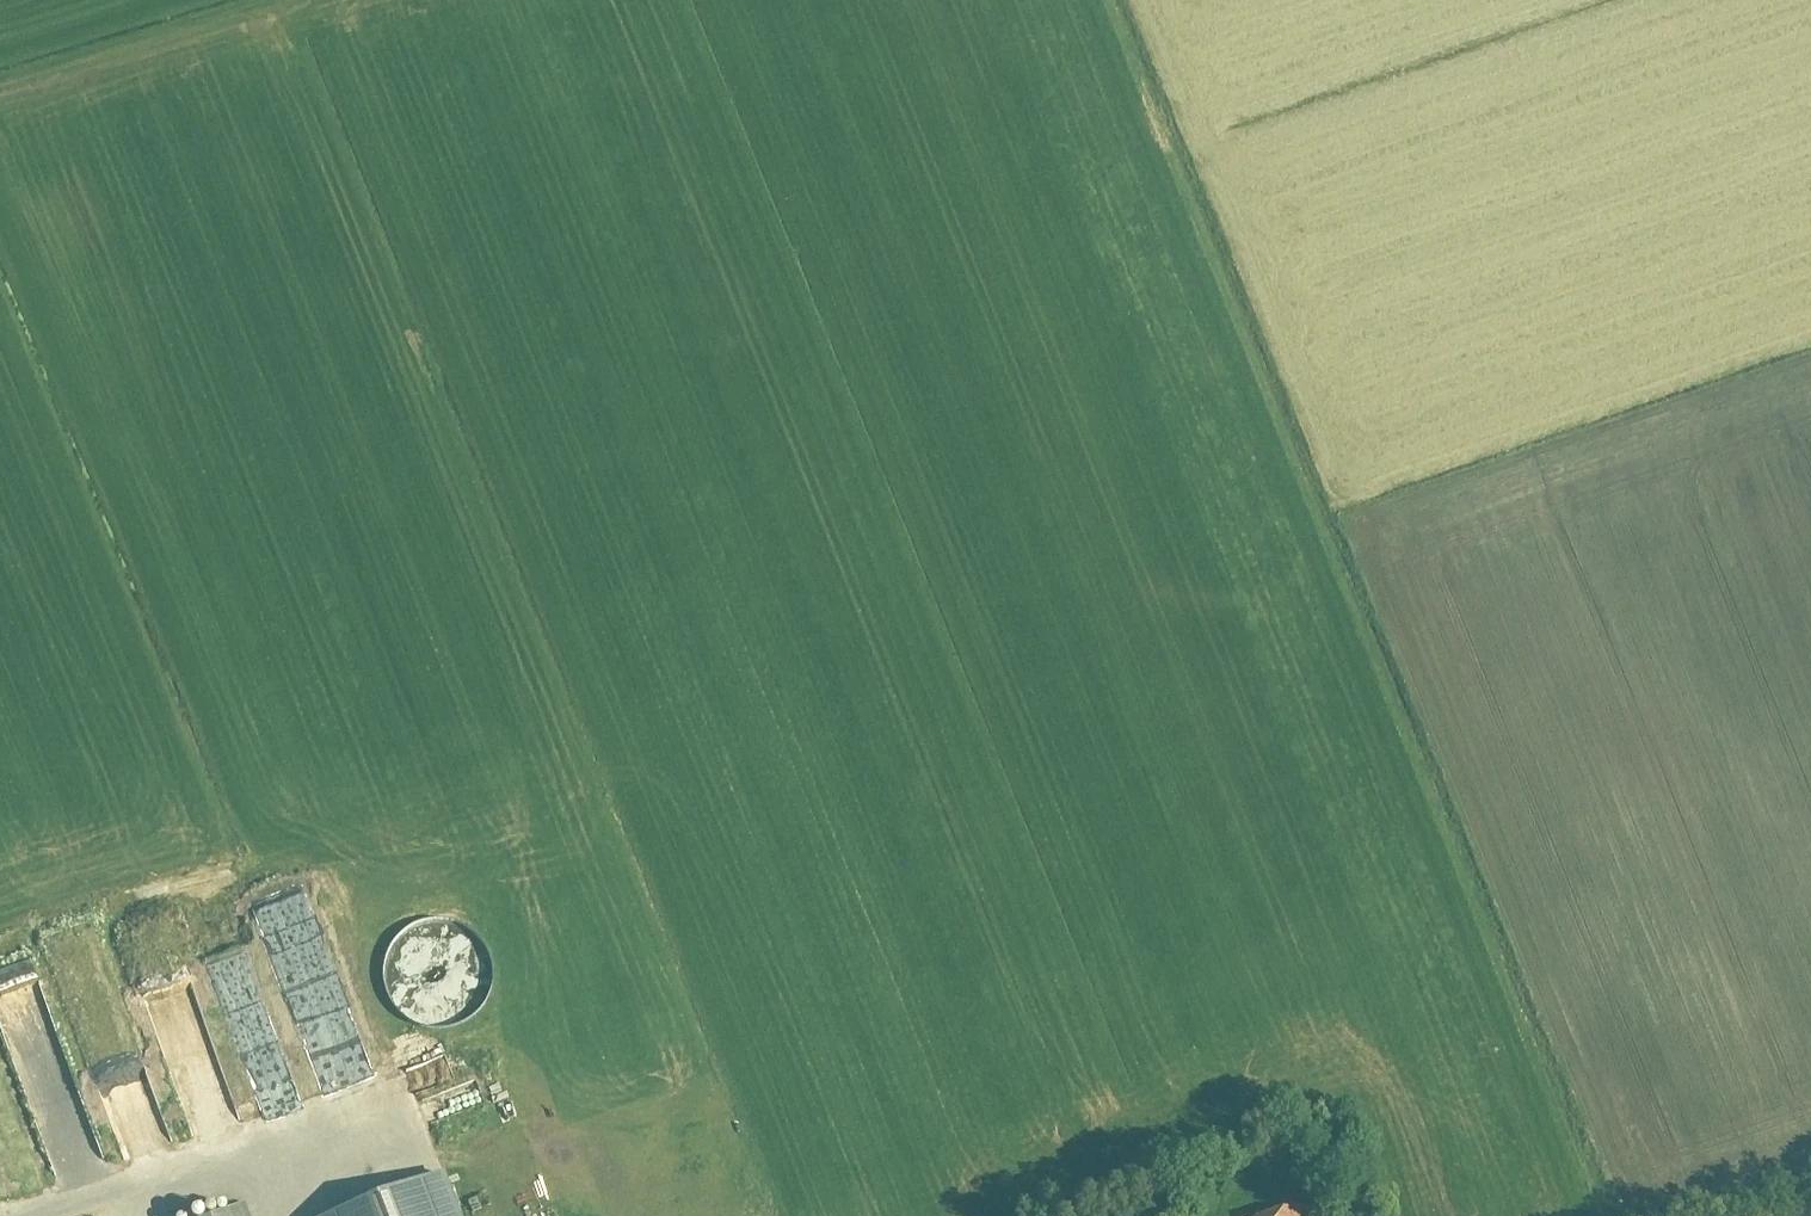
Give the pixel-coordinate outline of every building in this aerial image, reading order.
[(72,999),(97,1080),(119,1074),(117,1068),(140,1061),(117,986),(72,999)] [(59,1024),(15,1032),(19,1054),(31,1052),(32,1059),(64,1054),(59,1024)] [(483,1079),(471,1084),(480,1105),(492,1099),(483,1079)] [(450,1114),(474,1109),(470,1087),(445,1092),(450,1114)] [(443,1175),(337,1215),(459,1215),(443,1175)] [(1296,1206),(1266,1215),(1300,1215),(1296,1206)]
